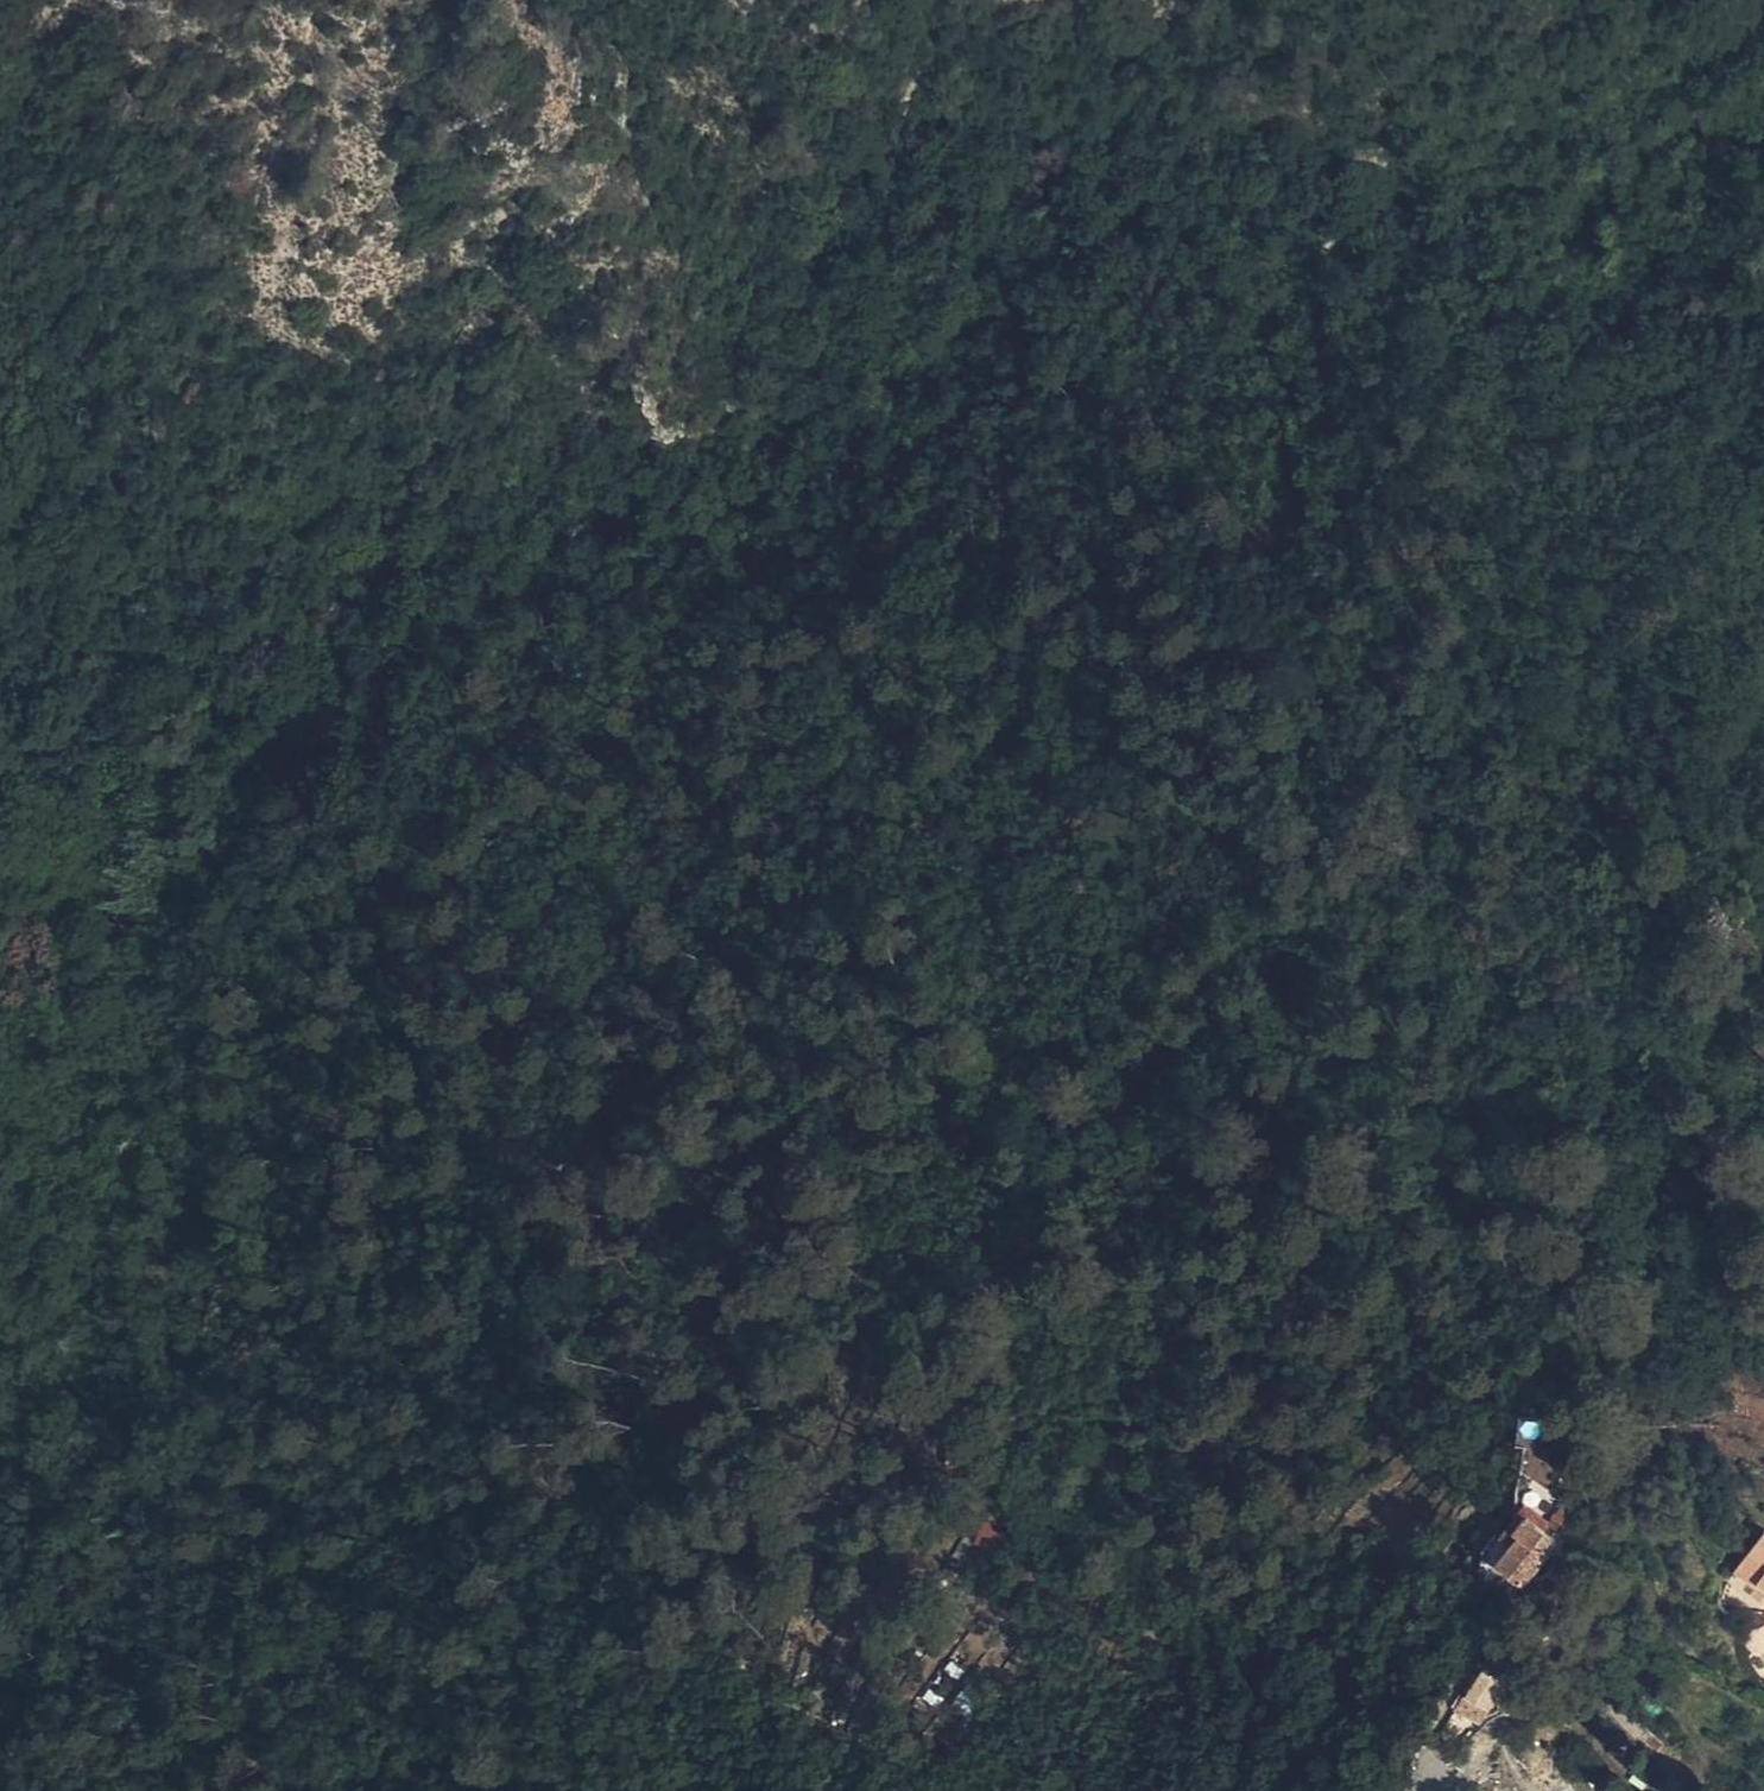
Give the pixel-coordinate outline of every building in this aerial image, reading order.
[(1494,1562),(1507,1570),(1518,1554),(1539,1526),(1533,1520),(1514,1504),(1501,1520),(1506,1525),(1484,1553),(1494,1562)] [(989,1522),(953,1549),(971,1572),(1007,1544),(989,1522)] [(1737,1567),(1757,1583),(1761,1578),(1763,1580),(1763,1532),(1737,1567)] [(1471,1653),(1458,1679),(1477,1691),(1479,1691),(1493,1665),(1471,1653)] [(1477,1691),(1458,1679),(1456,1679),(1448,1695),(1468,1705),(1477,1691)] [(952,1705),(970,1715),(980,1697),(962,1687),(952,1705)]
